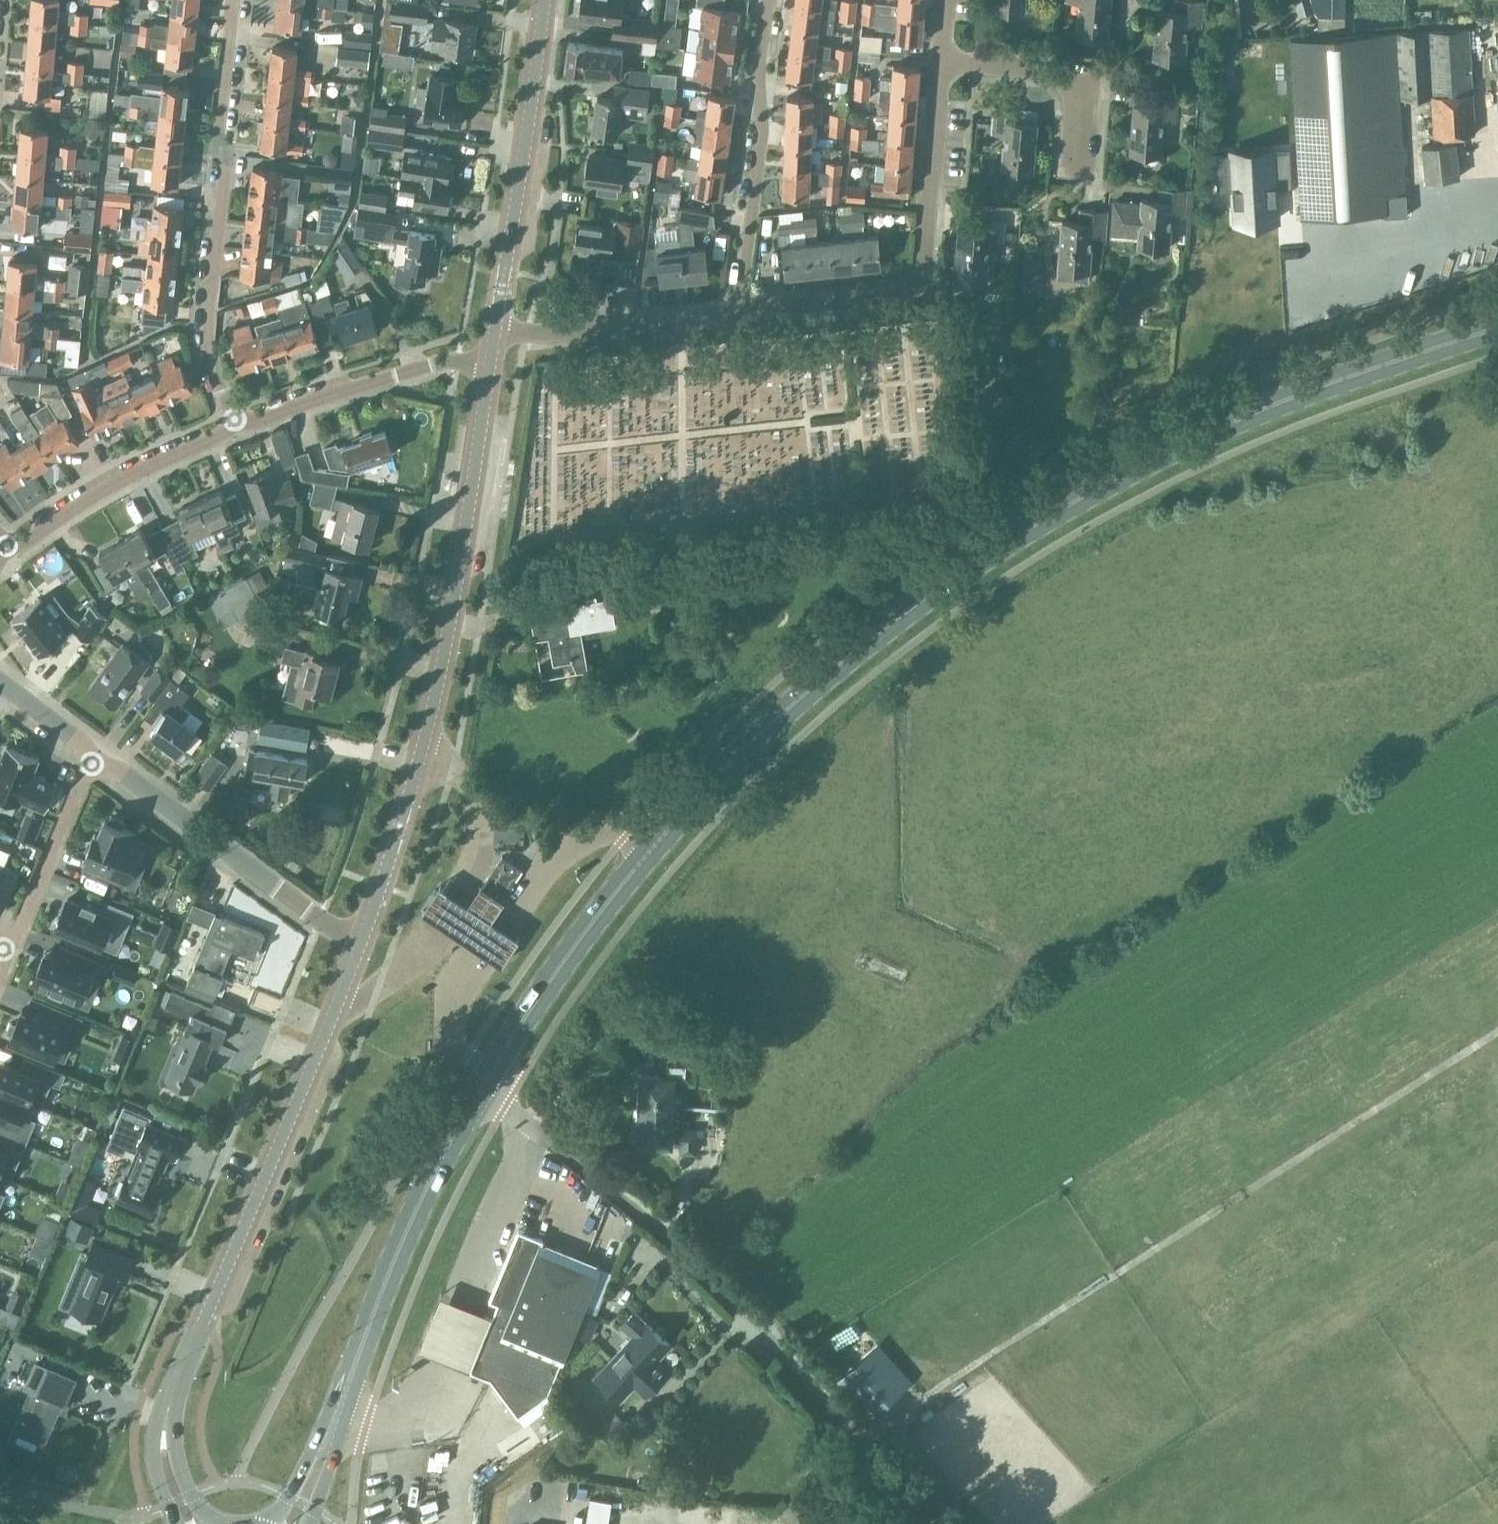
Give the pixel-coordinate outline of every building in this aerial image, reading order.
[(30,20),(56,22),(72,23),(72,13),(73,13),(73,12),(57,11),(58,0),(32,0),(30,20)] [(171,13),(198,16),(199,0),(173,0),(171,13)] [(278,3),(304,6),(320,8),(333,9),(334,9),(334,8),(335,0),(279,0),(278,3)] [(334,8),(347,9),(348,0),(335,0),(334,8)] [(428,23),(431,4),(402,0),(387,0),(384,17),(428,23)] [(580,8),(584,9),(583,19),(613,22),(612,35),(616,35),(655,40),(657,20),(627,17),(628,11),(620,10),(622,0),(581,0),(580,8)] [(723,7),(724,0),(696,0),(695,5),(702,6),(699,29),(736,33),(735,32),(738,9),(723,7)] [(796,4),(821,7),(836,9),(837,0),(796,0),(796,4)] [(842,10),(856,12),(857,1),(846,0),(843,0),(842,10)] [(877,14),(924,18),(926,0),(900,0),(899,4),(879,2),(879,4),(877,14)] [(995,9),(996,9),(996,3),(1024,6),(1024,11),(1025,11),(1026,0),(996,0),(995,9)] [(1107,39),(1110,0),(1067,0),(1067,1),(1080,2),(1077,37),(1078,37),(1078,31),(1106,34),(1106,39),(1107,39)] [(1158,10),(1155,58),(1156,58),(1157,52),(1184,54),(1184,59),(1185,59),(1187,25),(1200,26),(1202,0),(1176,0),(1175,11),(1158,10)] [(1299,16),(1315,11),(1311,0),(1294,0),(1299,16)] [(1318,31),(1345,30),(1346,0),(1318,0),(1318,31)] [(865,2),(864,12),(877,14),(879,4),(865,2)] [(304,6),(278,3),(276,27),(301,30),(303,16),(319,18),(320,16),(320,8),(304,6)] [(821,7),(796,4),(793,28),(818,31),(821,7)] [(333,9),(320,8),(320,16),(332,17),(333,9)] [(856,12),(842,10),(841,20),(855,22),(856,12)] [(1415,12),(1416,20),(1432,19),(1431,11),(1415,12)] [(373,26),(375,13),(363,12),(362,25),(373,26)] [(674,25),(676,13),(666,12),(665,24),(674,25)] [(864,12),(863,23),(876,24),(877,14),(864,12)] [(72,13),(72,23),(86,24),(86,14),(73,13),(72,13)] [(170,27),(154,26),(153,36),(195,41),(198,16),(171,13),(170,27)] [(876,24),(876,28),(897,30),(896,39),(887,39),(886,53),(906,54),(908,42),(922,43),(924,18),(877,14),(876,24)] [(444,51),(470,54),(474,23),(448,19),(448,20),(436,18),(433,46),(445,48),(444,51)] [(30,20),(28,44),(54,46),(56,22),(30,20)] [(380,49),(399,52),(402,25),(384,22),(380,49)] [(86,24),(72,23),(71,33),(85,34),(86,24)] [(154,26),(141,24),(140,33),(139,34),(153,36),(154,26)] [(818,31),(793,28),(790,52),(830,57),(831,46),(817,44),(818,31)] [(319,43),(344,43),(344,29),(319,30),(319,43)] [(345,44),(371,47),(373,32),(346,29),(345,44)] [(736,33),(699,29),(697,52),(733,57),(736,33)] [(1470,30),(1398,34),(1398,33),(1291,39),(1301,218),(1408,212),(1401,98),(1432,97),(1435,137),(1476,135),(1470,30)] [(153,36),(139,34),(138,44),(152,45),(153,36)] [(666,48),(668,36),(658,35),(656,47),(666,48)] [(195,41),(153,36),(152,45),(152,47),(167,49),(166,62),(192,65),(195,41)] [(858,38),(859,66),(884,66),(884,51),(868,52),(868,38),(858,38)] [(131,57),(133,45),(123,43),(121,55),(131,57)] [(566,69),(620,75),(623,49),(569,43),(566,69)] [(28,44),(26,68),(52,71),(54,46),(28,44)] [(371,50),(338,46),(336,64),(369,68),(371,50)] [(273,48),(270,73),(294,76),(294,79),(310,81),(311,72),(295,70),(298,51),(273,48)] [(836,58),(850,60),(851,50),(838,48),(836,58)] [(384,62),(395,64),(397,53),(386,51),(384,62)] [(733,57),(697,52),(694,76),(729,80),(732,57),(733,57)] [(790,52),(786,76),(811,80),(813,66),(835,69),(835,68),(836,58),(830,57),(790,52)] [(836,58),(835,68),(849,70),(850,60),(836,58)] [(68,62),(68,72),(84,73),(85,64),(68,62)] [(881,79),(880,90),(918,93),(920,68),(894,66),(893,80),(881,79)] [(24,93),(44,95),(43,108),(60,109),(61,96),(50,95),(51,80),(67,82),(68,72),(52,71),(26,68),(24,93)] [(139,69),(137,83),(162,86),(163,72),(139,69)] [(652,84),(653,72),(630,69),(629,82),(652,84)] [(68,72),(67,82),(83,83),(83,82),(84,74),(84,73),(68,72)] [(676,86),(677,74),(653,72),(652,84),(676,86)] [(270,73),(267,98),(291,101),(291,104),(307,106),(308,96),(292,94),(294,79),(294,76),(270,73)] [(83,82),(91,83),(91,75),(84,74),(83,82)] [(464,97),(453,96),(455,79),(431,76),(429,88),(419,87),(417,101),(428,102),(425,119),(460,125),(464,97)] [(857,77),(856,88),(870,89),(870,79),(857,77)] [(845,93),(845,80),(829,80),(829,92),(845,93)] [(145,107),(187,112),(189,88),(163,84),(162,96),(132,92),(132,96),(131,105),(145,107)] [(649,90),(618,86),(616,100),(598,98),(595,117),(590,116),(589,129),(594,130),(593,133),(618,136),(621,113),(624,115),(632,116),(635,115),(646,116),(649,90)] [(870,89),(856,88),(855,98),(869,99),(870,89)] [(108,91),(92,89),(90,115),(106,117),(108,91)] [(918,93),(880,90),(879,100),(891,101),(890,115),(916,118),(918,93)] [(1046,109),(1049,97),(1028,91),(1025,103),(1046,109)] [(1160,154),(1161,154),(1164,120),(1177,121),(1179,95),(1153,93),(1152,106),(1135,104),(1131,152),(1132,152),(1133,147),(1160,149),(1160,154)] [(308,94),(307,103),(317,104),(318,96),(308,94)] [(699,109),(698,119),(731,124),(735,99),(710,95),(708,110),(699,109)] [(787,122),(813,123),(814,98),(788,97),(787,122)] [(267,98),(264,123),(288,126),(288,128),(304,130),(305,121),(289,119),(291,104),(291,101),(267,98)] [(683,100),(682,123),(697,123),(697,101),(683,100)] [(667,104),(666,114),(681,116),(682,106),(667,104)] [(131,105),(130,114),(144,116),(145,107),(131,105)] [(1031,171),(1032,171),(1037,123),(1020,122),(1021,109),(995,106),(992,132),(1005,133),(1002,168),(1003,168),(1004,163),(1032,165),(1031,171)] [(158,131),(158,133),(184,136),(187,112),(145,107),(144,116),(144,118),(147,118),(145,130),(158,131)] [(404,132),(407,116),(372,111),(370,127),(404,132)] [(681,116),(666,114),(664,124),(679,127),(681,116)] [(831,124),(845,125),(846,115),(832,114),(831,124)] [(349,132),(360,133),(362,117),(350,115),(349,132)] [(914,143),(916,118),(890,115),(888,140),(914,143)] [(92,118),(86,128),(97,135),(103,125),(92,118)] [(731,124),(698,119),(696,129),(705,130),(703,144),(728,148),(731,124)] [(813,123),(787,122),(786,146),(812,147),(813,123)] [(288,126),(264,123),(261,148),(285,151),(285,153),(301,155),(302,146),(286,145),(288,128),(288,126)] [(845,125),(831,124),(830,135),(844,136),(845,125)] [(19,152),(45,154),(47,130),(21,127),(19,152)] [(853,127),(852,137),(866,139),(867,128),(853,127)] [(404,133),(370,128),(367,144),(402,149),(404,133)] [(345,131),(334,131),(334,145),(346,144),(345,131)] [(156,145),(140,144),(140,146),(139,156),(181,161),(184,136),(158,133),(156,145)] [(852,137),(851,148),(865,149),(866,139),(852,137)] [(866,139),(865,149),(887,150),(886,162),(913,164),(914,143),(888,140),(866,139)] [(1427,181),(1461,177),(1456,143),(1423,147),(1427,181)] [(139,156),(140,146),(126,144),(125,154),(139,156)] [(644,156),(654,157),(656,146),(646,144),(644,156)] [(690,157),(688,167),(724,172),(728,148),(703,144),(701,159),(690,157)] [(60,155),(84,157),(84,149),(61,146),(60,155)] [(786,146),(785,171),(811,172),(812,147),(786,146)] [(407,148),(403,178),(447,185),(448,180),(451,180),(453,179),(455,168),(453,166),(450,166),(451,159),(424,155),(425,151),(407,148)] [(45,154),(19,152),(17,176),(43,178),(44,167),(61,168),(61,166),(60,166),(60,155),(45,154)] [(1236,155),(1216,156),(1218,191),(1234,191),(1236,221),(1277,219),(1276,188),(1292,187),(1290,152),(1269,153),(1270,167),(1237,169),(1236,155)] [(109,153),(109,162),(124,164),(137,166),(139,156),(125,154),(109,153)] [(660,153),(659,163),(674,165),(675,155),(660,153)] [(654,157),(644,156),(630,154),(628,166),(652,170),(654,157)] [(60,166),(61,166),(79,167),(79,169),(98,170),(99,159),(84,157),(60,155),(60,166)] [(139,156),(137,166),(154,168),(152,183),(178,186),(181,161),(139,156)] [(621,187),(625,162),(589,157),(588,163),(587,166),(586,173),(587,175),(586,182),(599,184),(598,193),(617,196),(619,187),(621,187)] [(913,164),(886,162),(884,184),(872,183),(872,193),(909,197),(910,187),(911,187),(913,164)] [(674,165),(659,163),(657,173),(672,176),(674,165)] [(828,163),(827,172),(841,173),(842,164),(828,163)] [(353,169),(334,167),(308,164),(306,179),(332,182),(352,184),(353,169)] [(688,167),(685,166),(683,178),(694,180),(692,191),(696,192),(696,193),(720,197),(724,172),(688,167)] [(301,177),(282,175),(283,172),(254,168),(250,196),(289,200),(292,201),(298,201),(301,177)] [(785,171),(783,196),(809,197),(810,183),(826,184),(827,172),(811,172),(785,171)] [(827,172),(826,184),(840,185),(841,173),(827,172)] [(43,178),(17,176),(15,201),(41,204),(41,203),(43,178)] [(129,179),(107,177),(106,189),(128,191),(129,179)] [(447,185),(403,178),(400,194),(416,196),(414,207),(448,212),(452,186),(447,186),(447,185)] [(656,181),(654,197),(666,199),(668,183),(656,181)] [(866,188),(848,186),(847,199),(864,201),(866,188)] [(1168,249),(1169,249),(1172,214),(1185,215),(1187,189),(1161,187),(1160,200),(1143,199),(1142,204),(1115,201),(1112,233),(1140,236),(1139,246),(1140,247),(1141,241),(1168,243),(1168,249)] [(109,226),(112,205),(129,207),(131,193),(105,190),(101,225),(109,226)] [(71,197),(70,206),(94,208),(95,200),(88,199),(88,196),(75,195),(75,198),(71,197)] [(359,207),(385,211),(387,198),(361,195),(359,207)] [(57,204),(57,205),(58,205),(70,206),(71,197),(59,196),(58,196),(57,204)] [(250,196),(247,222),(277,226),(277,225),(289,226),(295,227),(302,228),(305,202),(298,201),(292,201),(289,200),(250,196)] [(41,204),(15,201),(13,227),(39,229),(40,215),(57,217),(57,215),(56,215),(57,205),(57,204),(41,203),(41,204)] [(654,203),(653,218),(669,219),(669,203),(654,203)] [(57,205),(56,215),(57,215),(71,217),(71,206),(70,206),(58,205),(57,205)] [(328,231),(336,232),(348,207),(329,205),(326,231),(328,231)] [(148,219),(147,230),(181,234),(184,209),(155,206),(153,220),(148,219)] [(359,207),(356,224),(380,227),(381,223),(396,226),(398,213),(385,211),(359,207)] [(677,207),(678,213),(679,218),(679,226),(681,238),(681,240),(685,280),(709,277),(706,247),(694,248),(692,227),(714,225),(714,213),(677,207)] [(1089,270),(1090,270),(1092,236),(1105,237),(1107,211),(1081,209),(1081,222),(1063,221),(1060,268),(1061,268),(1061,263),(1089,265),(1089,270)] [(128,212),(129,226),(146,225),(145,211),(128,212)] [(805,231),(804,219),(803,211),(784,213),(784,221),(780,221),(782,234),(789,233),(793,233),(805,231)] [(851,214),(853,227),(862,225),(866,225),(864,212),(851,214)] [(853,227),(851,214),(839,215),(840,228),(841,228),(853,227)] [(804,219),(805,231),(817,230),(818,230),(817,218),(804,219)] [(960,231),(956,278),(957,279),(957,273),(985,275),(985,281),(986,281),(989,246),(1002,248),(1004,221),(978,219),(977,232),(960,231)] [(614,228),(580,223),(579,230),(578,232),(577,239),(577,242),(576,249),(594,251),(593,256),(610,258),(612,243),(640,247),(644,224),(615,220),(614,228)] [(277,226),(247,222),(244,249),(273,253),(275,238),(294,240),(295,227),(289,226),(277,225),(277,226)] [(879,236),(863,237),(862,225),(853,227),(857,268),(882,266),(879,236)] [(302,228),(295,227),(294,240),(317,242),(327,243),(328,231),(326,231),(318,230),(310,229),(302,228)] [(842,240),(830,241),(834,271),(857,268),(853,227),(841,228),(842,240)] [(125,228),(124,236),(146,239),(146,241),(151,241),(150,255),(178,259),(181,234),(147,230),(125,228)] [(433,253),(436,234),(412,231),(412,232),(395,229),(394,241),(411,243),(407,266),(400,265),(398,280),(425,284),(427,271),(439,272),(440,271),(436,271),(438,255),(442,256),(442,254),(433,253)] [(830,241),(818,242),(817,230),(805,231),(810,274),(834,271),(830,241)] [(790,245),(782,246),(785,276),(810,274),(805,231),(793,233),(789,233),(790,245)] [(66,232),(65,248),(91,250),(92,234),(66,232)] [(363,265),(344,235),(334,254),(347,275),(363,265)] [(647,247),(643,275),(660,273),(661,282),(685,280),(681,240),(681,238),(656,240),(657,246),(647,247)] [(241,277),(270,280),(270,281),(280,282),(282,262),(272,261),(273,253),(244,249),(241,277)] [(150,255),(148,269),(124,266),(123,275),(142,277),(142,279),(175,283),(178,259),(150,255)] [(8,285),(49,289),(50,280),(50,279),(36,277),(37,262),(10,260),(8,285)] [(100,260),(98,272),(110,273),(111,261),(100,260)] [(50,280),(49,289),(62,290),(63,290),(86,292),(88,267),(72,266),(70,282),(50,280)] [(122,298),(122,287),(123,276),(100,274),(98,296),(122,298)] [(319,295),(329,290),(323,276),(312,281),(319,295)] [(124,277),(123,287),(146,290),(144,304),(142,323),(164,325),(165,326),(165,325),(167,307),(173,308),(175,283),(142,279),(124,277)] [(49,289),(8,285),(6,309),(33,312),(34,298),(48,300),(49,289)] [(62,290),(49,289),(48,300),(61,301),(62,301),(63,290),(62,290)] [(360,339),(360,334),(377,328),(370,306),(376,304),(365,289),(357,292),(361,306),(352,309),(349,298),(335,303),(347,338),(349,338),(352,341),(360,339)] [(319,296),(323,311),(334,307),(329,293),(319,296)] [(266,313),(278,309),(275,296),(262,299),(266,313)] [(320,300),(310,304),(316,322),(325,319),(320,300)] [(305,301),(278,310),(293,356),(319,348),(305,301)] [(236,308),(239,316),(250,312),(248,304),(236,308)] [(33,312),(6,309),(4,333),(31,335),(45,337),(46,327),(48,327),(48,325),(32,323),(33,312)] [(1124,310),(1108,309),(1107,327),(1127,328),(1128,316),(1124,316),(1124,310)] [(293,356),(278,310),(280,317),(255,325),(258,337),(267,364),(293,356)] [(258,337),(256,337),(252,338),(251,335),(253,334),(250,325),(229,332),(233,344),(232,344),(241,372),(267,364),(258,337)] [(46,327),(45,337),(81,340),(82,330),(61,328),(48,327),(46,327)] [(31,335),(4,333),(1,358),(13,359),(12,373),(23,374),(23,372),(47,374),(48,361),(29,360),(31,335)] [(81,340),(45,337),(44,346),(80,349),(81,340)] [(118,357),(123,369),(135,364),(129,352),(118,357)] [(123,369),(118,357),(106,362),(112,374),(123,369)] [(156,376),(168,402),(193,391),(181,364),(176,366),(172,357),(158,363),(163,373),(156,376)] [(156,376),(131,387),(143,414),(168,402),(156,376)] [(127,377),(103,388),(102,388),(118,425),(143,414),(131,387),(127,377)] [(41,382),(41,395),(63,397),(58,383),(41,382)] [(91,382),(77,389),(74,390),(84,410),(82,411),(94,436),(118,425),(102,388),(103,388),(102,386),(95,390),(91,382)] [(73,414),(63,397),(41,395),(46,403),(28,415),(56,459),(79,444),(63,420),(73,414)] [(12,414),(29,441),(17,449),(33,473),(56,459),(28,415),(23,407),(12,414)] [(351,468),(351,470),(351,471),(360,472),(361,465),(392,455),(391,450),(394,448),(390,438),(387,438),(385,433),(373,437),(371,433),(362,436),(359,438),(360,443),(355,444),(355,443),(338,448),(336,444),(324,448),(330,467),(346,470),(346,469),(351,468)] [(292,449),(289,440),(275,445),(278,454),(292,449)] [(17,449),(11,453),(5,445),(0,448),(0,474),(10,489),(33,473),(17,449)] [(319,469),(317,481),(334,484),(337,471),(319,469)] [(291,481),(275,487),(270,473),(248,481),(260,510),(254,513),(260,529),(279,522),(277,518),(289,513),(286,505),(298,500),(291,481)] [(316,481),(310,502),(332,508),(335,500),(339,485),(334,484),(317,481),(316,481)] [(222,492),(199,502),(212,530),(216,541),(228,536),(239,531),(235,522),(246,517),(237,495),(226,500),(222,492)] [(339,510),(332,539),(369,548),(378,511),(335,500),(332,508),(339,510)] [(181,520),(163,529),(180,562),(196,555),(189,540),(212,530),(199,502),(177,512),(181,520)] [(142,530),(120,543),(141,580),(148,591),(159,609),(170,603),(146,562),(158,555),(168,556),(178,573),(182,570),(183,570),(184,569),(180,562),(163,529),(146,537),(142,530)] [(297,547),(299,541),(296,535),(286,539),(288,545),(297,547)] [(228,536),(216,541),(215,542),(218,547),(220,546),(223,552),(233,548),(228,536)] [(120,543),(99,555),(114,582),(124,575),(131,586),(141,580),(120,543)] [(362,578),(328,569),(328,568),(326,568),(329,557),(288,546),(282,569),(298,574),(296,582),(324,589),(317,616),(321,622),(331,624),(336,621),(338,616),(343,618),(349,594),(357,596),(362,578)] [(223,592),(239,621),(262,609),(246,579),(223,592)] [(141,580),(131,586),(137,597),(148,591),(141,580)] [(568,612),(532,618),(532,619),(536,619),(538,633),(534,633),(535,639),(549,637),(554,664),(572,661),(578,671),(588,669),(581,627),(617,621),(612,593),(566,601),(568,612)] [(80,621),(69,613),(58,621),(40,598),(13,619),(41,656),(68,634),(67,633),(73,628),(74,629),(74,630),(89,640),(106,616),(91,605),(80,621)] [(116,707),(138,677),(148,663),(124,645),(117,654),(116,652),(111,659),(113,660),(92,689),(116,707)] [(283,699),(297,702),(312,706),(316,690),(330,694),(338,661),(320,656),(321,653),(307,649),(306,653),(286,648),(283,661),(297,665),(293,680),(287,684),(283,699)] [(154,700),(167,683),(172,677),(159,666),(141,690),(154,700)] [(196,732),(183,722),(191,711),(182,705),(191,694),(172,680),(145,717),(154,724),(153,724),(154,725),(155,724),(158,727),(153,734),(166,743),(163,748),(175,756),(178,752),(180,753),(196,732)] [(237,726),(251,728),(253,714),(239,712),(237,726)] [(267,726),(264,743),(310,751),(313,733),(267,726)] [(20,804),(21,800),(45,810),(56,783),(32,773),(39,758),(6,745),(0,760),(0,796),(20,804)] [(251,751),(249,766),(247,775),(242,774),(239,796),(254,798),(256,787),(271,789),(270,795),(289,799),(292,781),(305,783),(309,761),(251,751)] [(210,790),(228,765),(212,753),(193,778),(210,790)] [(125,884),(143,842),(132,838),(134,832),(122,827),(124,821),(110,816),(108,822),(105,820),(99,835),(95,833),(86,854),(90,855),(85,868),(125,884)] [(37,830),(23,824),(19,835),(32,841),(37,830)] [(83,854),(68,852),(67,864),(82,865),(83,854)] [(503,857),(483,885),(502,898),(521,869),(503,857)] [(9,899),(19,873),(0,865),(0,895),(9,899)] [(468,908),(441,888),(423,914),(502,967),(521,941),(492,923),(506,903),(481,886),(468,908)] [(68,899),(57,926),(71,932),(70,936),(82,941),(84,937),(101,944),(108,926),(121,931),(129,911),(106,902),(101,913),(95,910),(97,907),(83,901),(82,905),(68,899)] [(217,993),(224,976),(222,975),(234,946),(256,955),(255,958),(256,958),(265,934),(221,917),(201,967),(195,965),(188,981),(217,993)] [(160,933),(175,939),(179,928),(164,922),(160,933)] [(45,953),(32,983),(50,990),(49,994),(61,999),(62,995),(79,1002),(91,972),(85,969),(90,958),(62,946),(58,958),(45,953)] [(137,973),(121,967),(116,978),(133,984),(137,973)] [(165,988),(159,1003),(165,1006),(171,991),(165,988)] [(171,991),(165,1006),(190,1016),(184,1031),(186,1032),(166,1079),(167,1080),(170,1073),(182,1078),(180,1083),(193,1088),(192,1090),(193,1090),(197,1080),(201,1082),(207,1067),(203,1065),(205,1060),(213,1043),(220,1046),(227,1028),(208,1020),(212,1007),(171,991)] [(54,1057),(71,1015),(48,1005),(43,1018),(21,1009),(15,1024),(11,1022),(7,1032),(11,1034),(9,1038),(54,1057)] [(130,1050),(119,1045),(114,1057),(126,1062),(130,1050)] [(696,1058),(675,1057),(675,1052),(663,1051),(662,1075),(644,1074),(642,1108),(673,1109),(685,1110),(685,1109),(687,1110),(688,1093),(674,1092),(674,1081),(695,1082),(696,1058)] [(0,1062),(0,1089),(28,1101),(41,1107),(52,1083),(60,1087),(66,1073),(32,1059),(26,1071),(1,1061),(0,1062)] [(36,1120),(23,1114),(28,1101),(0,1089),(0,1117),(6,1120),(1,1133),(26,1143),(36,1120)] [(113,1119),(121,1100),(113,1097),(105,1116),(113,1119)] [(153,1212),(162,1189),(155,1186),(167,1156),(174,1159),(184,1136),(149,1122),(151,1118),(153,1119),(153,1118),(124,1106),(107,1149),(124,1156),(127,1149),(137,1153),(128,1175),(118,1198),(153,1212)] [(638,1108),(638,1120),(641,1124),(640,1141),(641,1141),(643,1144),(646,1145),(650,1146),(653,1144),(655,1142),(683,1144),(682,1152),(695,1153),(695,1149),(696,1127),(684,1127),(672,1126),(673,1109),(642,1108),(638,1108)] [(2,1177),(11,1181),(26,1143),(1,1133),(0,1135),(0,1176),(2,1177)] [(73,1150),(69,1159),(83,1165),(86,1155),(73,1150)] [(89,1198),(92,1191),(80,1186),(77,1193),(89,1198)] [(493,1319),(483,1343),(497,1362),(491,1378),(519,1415),(548,1393),(561,1361),(563,1362),(575,1334),(588,1340),(597,1318),(595,1317),(613,1273),(601,1268),(602,1267),(542,1242),(543,1240),(519,1230),(491,1300),(499,1303),(493,1319)] [(73,1306),(102,1317),(122,1269),(128,1272),(136,1252),(95,1236),(88,1255),(93,1257),(89,1266),(79,1262),(69,1286),(79,1291),(73,1306)] [(622,1285),(635,1287),(636,1274),(624,1273),(622,1285)] [(493,1319),(442,1297),(420,1351),(470,1372),(493,1319)] [(15,1328),(21,1313),(13,1310),(7,1324),(15,1328)] [(635,1336),(598,1377),(622,1399),(635,1383),(647,1394),(663,1377),(659,1374),(665,1367),(657,1360),(671,1344),(647,1322),(647,1323),(635,1312),(623,1325),(635,1336)] [(16,1337),(5,1363),(18,1368),(24,1354),(30,1357),(35,1345),(16,1337)] [(874,1349),(840,1379),(873,1415),(906,1385),(874,1349)] [(45,1441),(62,1401),(65,1402),(76,1377),(36,1360),(25,1385),(32,1388),(14,1428),(45,1441)] [(614,1442),(630,1424),(616,1411),(599,1429),(614,1442)] [(520,1451),(525,1462),(541,1454),(536,1444),(520,1451)] [(657,1492),(670,1494),(672,1476),(660,1474),(657,1492)] [(607,1504),(587,1500),(582,1523),(603,1523),(607,1504)] [(855,1510),(839,1523),(867,1523),(855,1510)]
